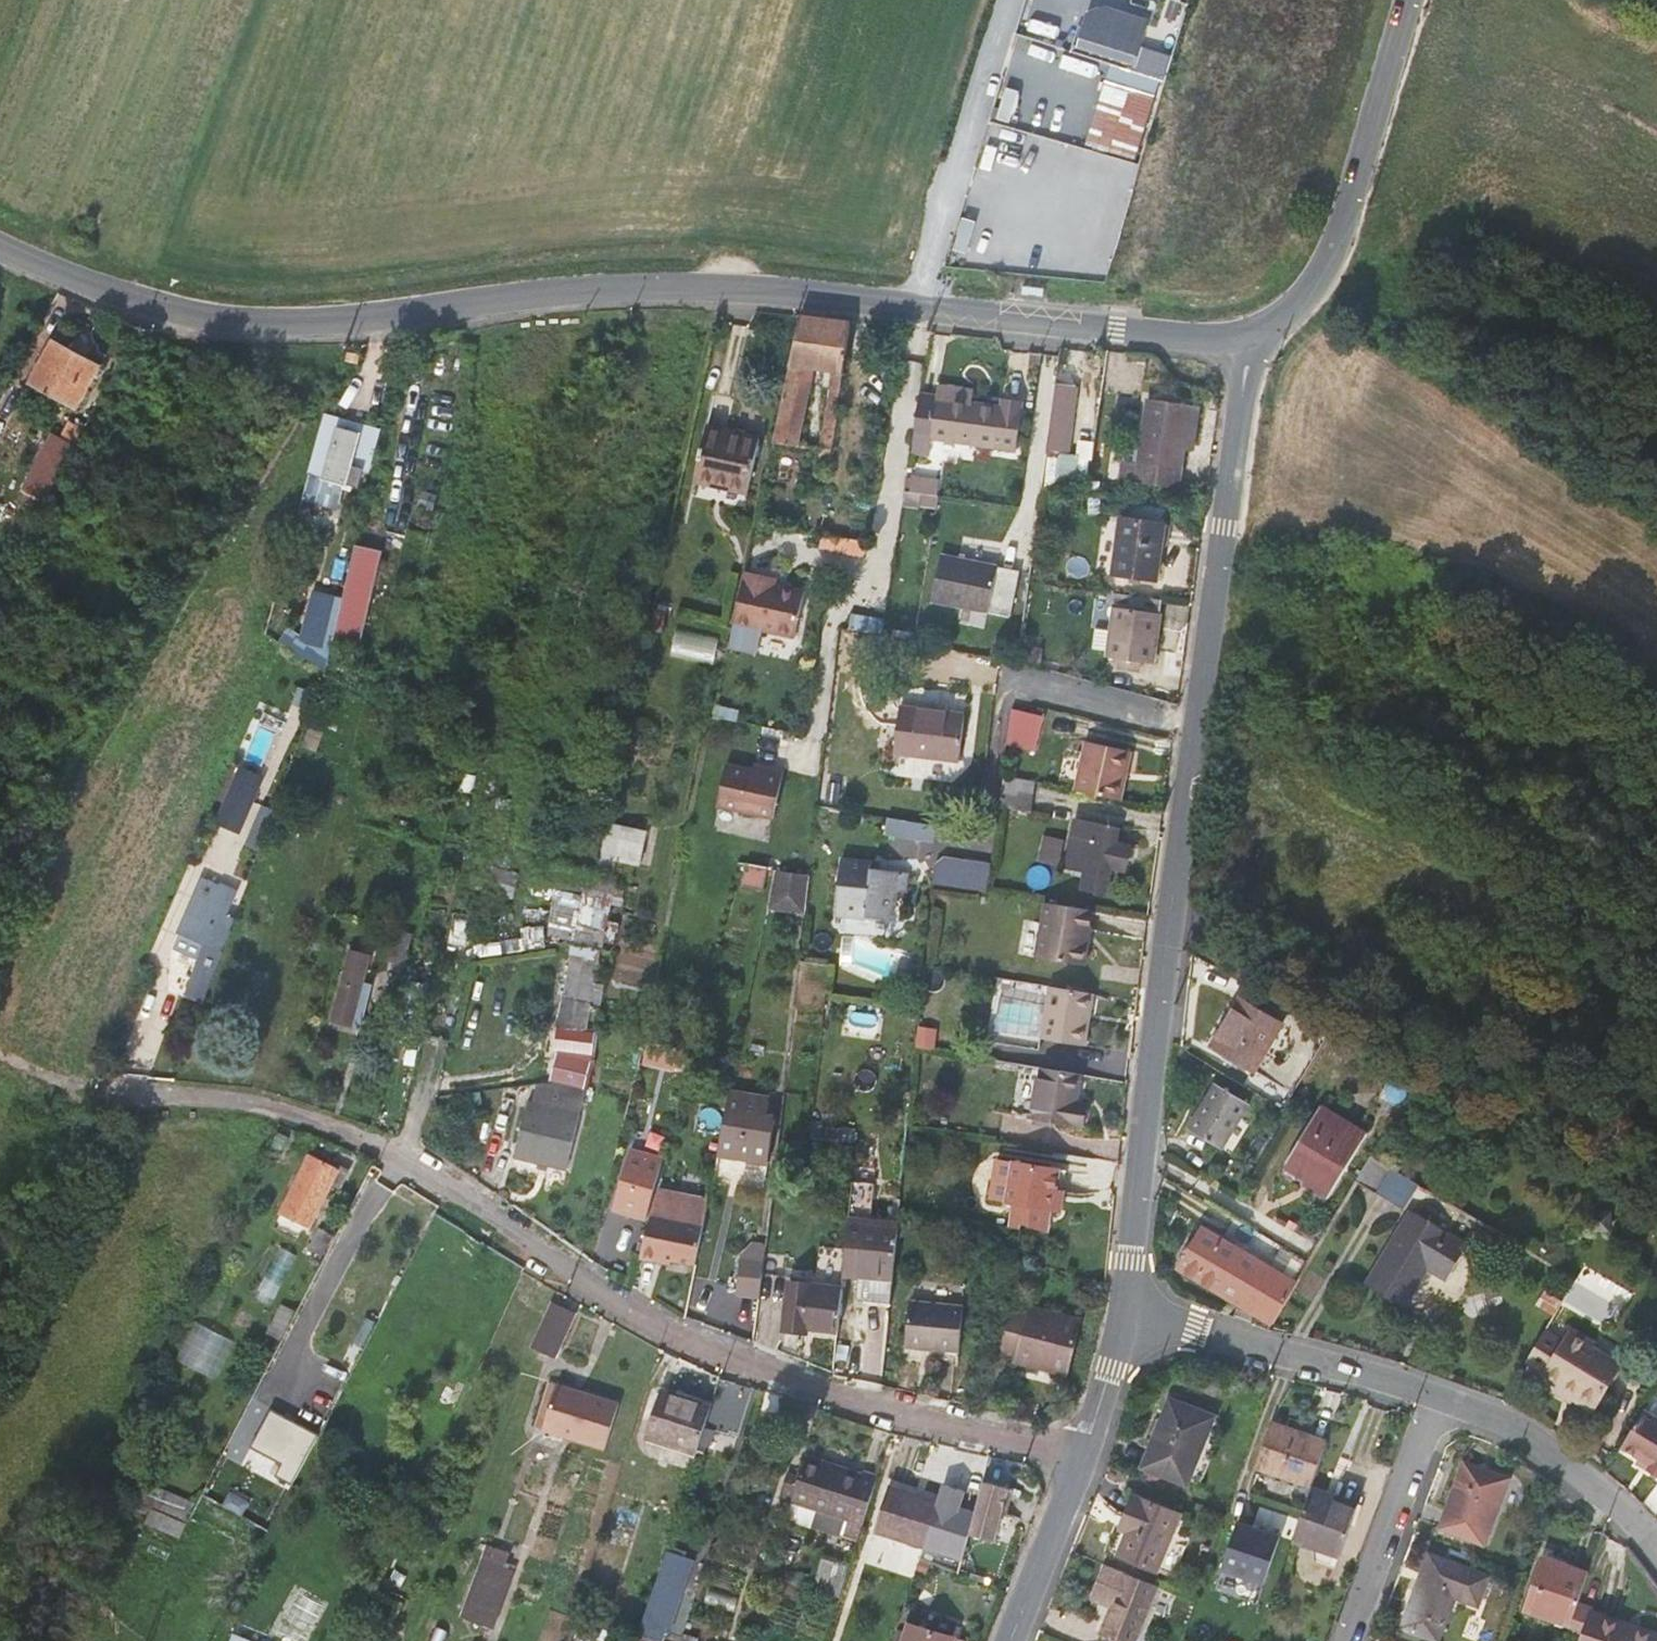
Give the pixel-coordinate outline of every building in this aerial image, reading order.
[(1088,145),(1142,159),(1171,51),(1133,41),(1137,24),(1087,10),(1077,48),(1112,58),(1088,145)] [(1109,258),(1113,223),(1082,219),(1078,254),(1109,258)] [(830,462),(852,319),(798,314),(792,349),(782,397),(772,441),(797,445),(815,369),(826,371),(824,383),(830,384),(818,460),(830,462)] [(78,408),(102,363),(55,338),(32,381),(78,408)] [(1056,383),(1052,417),(1070,420),(1075,386),(1056,383)] [(938,393),(922,390),(912,449),(929,452),(932,436),(1017,448),(1022,408),(975,401),(958,398),(959,388),(939,385),(938,393)] [(959,388),(958,398),(975,401),(977,390),(959,388)] [(1137,462),(1134,482),(1181,488),(1187,449),(1193,404),(1147,398),(1137,462)] [(1202,405),(1193,404),(1187,449),(1195,450),(1202,405)] [(41,472),(57,481),(90,421),(75,412),(41,472)] [(360,421),(326,413),(307,484),(304,494),(337,503),(342,483),(357,486),(364,458),(368,459),(375,433),(358,428),(360,421)] [(377,426),(360,421),(358,428),(375,433),(377,426)] [(697,477),(748,489),(760,437),(708,426),(697,477)] [(1078,451),(1058,453),(1061,478),(1081,475),(1078,451)] [(1119,480),(1134,482),(1137,462),(1122,459),(1119,480)] [(939,479),(908,474),(906,488),(920,490),(937,493),(939,479)] [(937,493),(920,490),(906,488),(904,502),(919,505),(919,501),(936,503),(937,493)] [(1115,572),(1156,577),(1165,522),(1123,516),(1115,572)] [(345,596),(339,620),(365,626),(374,587),(366,584),(374,546),(358,542),(345,596)] [(935,600),(1009,616),(1019,570),(944,554),(935,600)] [(777,577),(745,570),(733,624),(795,637),(804,590),(775,584),(777,577)] [(1019,570),(1009,616),(1023,619),(1029,580),(1030,573),(1019,570)] [(316,614),(315,623),(296,650),(325,667),(328,669),(332,651),(339,620),(345,596),(315,589),(310,612),(316,614)] [(1162,598),(1108,591),(1107,604),(1114,605),(1111,628),(1096,626),(1093,645),(1108,647),(1107,656),(1119,657),(1118,668),(1139,670),(1141,660),(1153,662),(1162,598)] [(673,654),(716,662),(721,636),(678,627),(673,654)] [(1041,646),(1020,644),(1017,661),(1038,666),(1041,646)] [(332,651),(328,669),(363,689),(368,669),(332,651)] [(895,751),(959,759),(964,714),(900,707),(895,751)] [(1050,713),(1016,707),(1009,742),(1042,749),(1050,713)] [(1074,788),(1118,797),(1128,749),(1084,740),(1074,788)] [(753,769),(726,763),(717,806),(773,818),(783,770),(766,766),(765,771),(753,769)] [(234,771),(214,819),(231,826),(251,779),(234,771)] [(1005,774),(999,803),(1029,808),(1034,780),(1009,775),(1005,774)] [(1083,885),(1106,891),(1111,866),(1125,868),(1130,843),(1116,841),(1120,826),(1076,816),(1067,863),(1074,864),(1072,874),(1085,876),(1083,885)] [(888,836),(934,835),(934,821),(888,822),(888,836)] [(646,831),(608,823),(599,867),(611,871),(615,872),(618,860),(638,864),(646,831)] [(1042,859),(1061,863),(1066,839),(1047,835),(1042,859)] [(937,865),(934,882),(988,890),(991,864),(946,856),(937,865)] [(745,859),(740,880),(762,884),(766,863),(745,859)] [(844,859),(838,913),(872,917),(872,913),(885,915),(899,902),(900,890),(910,891),(911,871),(877,867),(877,862),(844,859)] [(805,874),(776,869),(765,920),(798,925),(805,874)] [(222,926),(237,890),(220,883),(218,887),(203,880),(173,952),(200,964),(191,983),(209,990),(212,980),(223,951),(219,951),(228,929),(222,926)] [(576,939),(578,927),(606,932),(612,895),(557,886),(548,934),(576,939)] [(1081,925),(1087,926),(1090,908),(1047,901),(1039,956),(1084,963),(1087,942),(1084,941),(1079,941),(1081,925)] [(1079,941),(1084,941),(1087,926),(1081,925),(1079,941)] [(404,961),(411,934),(396,930),(388,957),(404,961)] [(583,1028),(603,946),(579,940),(558,1022),(583,1028)] [(363,980),(371,953),(352,948),(333,1020),(360,1027),(372,983),(363,980)] [(1083,1042),(1086,1023),(1081,1022),(1086,990),(1047,983),(1043,1000),(1037,1035),(1083,1042)] [(1081,1022),(1086,1023),(1091,991),(1086,990),(1081,1022)] [(1281,1024),(1240,999),(1212,1046),(1253,1071),(1281,1024)] [(644,1055),(663,1060),(667,1044),(647,1039),(644,1055)] [(557,1080),(587,1087),(592,1069),(562,1062),(557,1080)] [(1036,1118),(1079,1124),(1082,1100),(1080,1100),(1083,1072),(1044,1066),(1036,1118)] [(540,1158),(549,1161),(567,1165),(587,1087),(557,1080),(553,1079),(538,1081),(534,1098),(530,1097),(516,1152),(540,1158)] [(1215,1084),(1188,1128),(1222,1148),(1249,1104),(1215,1084)] [(769,1099),(730,1092),(723,1131),(719,1150),(767,1158),(773,1119),(766,1117),(769,1099)] [(1082,1100),(1079,1124),(1085,1124),(1089,1101),(1082,1100)] [(1281,1169),(1328,1198),(1367,1134),(1320,1105),(1281,1169)] [(630,1149),(625,1167),(638,1171),(642,1152),(630,1149)] [(638,1171),(625,1167),(613,1208),(645,1218),(661,1157),(642,1152),(638,1171)] [(340,1189),(347,1174),(310,1155),(303,1168),(297,1165),(287,1184),(293,1187),(284,1206),(312,1220),(332,1185),(340,1189)] [(1389,1167),(1371,1156),(1355,1181),(1373,1192),(1389,1167)] [(1050,1185),(1053,1164),(1011,1158),(992,1157),(987,1197),(1012,1201),(1009,1224),(1021,1226),(1022,1223),(1047,1233),(1049,1206),(1057,1207),(1060,1186),(1050,1185)] [(549,1161),(540,1158),(538,1164),(547,1167),(549,1161)] [(1063,1166),(1053,1164),(1050,1185),(1060,1186),(1063,1166)] [(657,1252),(670,1256),(696,1261),(704,1220),(651,1207),(639,1254),(655,1258),(657,1252)] [(1447,1280),(1468,1245),(1410,1210),(1366,1285),(1404,1307),(1427,1268),(1447,1280)] [(863,1301),(890,1304),(898,1222),(849,1217),(845,1257),(843,1272),(865,1274),(863,1301)] [(323,1254),(333,1233),(319,1226),(308,1246),(323,1254)] [(1297,1283),(1295,1282),(1201,1226),(1176,1268),(1270,1323),(1272,1324),(1297,1283)] [(669,1261),(670,1256),(657,1252),(655,1258),(669,1261)] [(737,1292),(760,1294),(764,1258),(740,1255),(737,1292)] [(808,1326),(837,1330),(840,1302),(842,1286),(788,1280),(782,1328),(807,1331),(808,1326)] [(907,1341),(960,1348),(965,1305),(911,1298),(907,1341)] [(530,1345),(542,1351),(557,1315),(561,1307),(548,1301),(530,1345)] [(267,1332),(280,1340),(295,1310),(281,1302),(267,1332)] [(1082,1319),(1029,1305),(1027,1311),(1017,1353),(1015,1359),(1068,1373),(1082,1319)] [(995,1347),(1017,1353),(1027,1311),(1005,1306),(995,1347)] [(557,1315),(542,1351),(555,1356),(573,1312),(561,1307),(557,1315)] [(215,1376),(234,1339),(201,1322),(182,1359),(215,1376)] [(1557,1388),(1592,1410),(1618,1368),(1589,1351),(1592,1346),(1570,1332),(1564,1342),(1544,1331),(1526,1361),(1545,1372),(1544,1374),(1560,1383),(1557,1388)] [(1217,1362),(1215,1373),(1234,1377),(1236,1367),(1224,1365),(1224,1364),(1217,1362)] [(543,1428),(557,1383),(552,1381),(538,1427),(543,1428)] [(619,1402),(557,1383),(543,1428),(605,1448),(619,1402)] [(660,1392),(646,1436),(697,1452),(711,1408),(660,1392)] [(1213,1416),(1170,1399),(1143,1467),(1186,1484),(1213,1416)] [(292,1486),(320,1433),(270,1406),(248,1447),(280,1464),(273,1476),(292,1486)] [(1621,1446),(1650,1464),(1648,1469),(1656,1474),(1656,1417),(1643,1409),(1621,1446)] [(1327,1442),(1273,1424),(1258,1466),(1312,1485),(1327,1442)] [(697,1452),(646,1436),(644,1441),(695,1457),(697,1452)] [(807,1455),(800,1476),(796,1488),(792,1500),(849,1517),(847,1521),(862,1526),(879,1475),(863,1470),(861,1473),(807,1455)] [(1464,1462),(1440,1528),(1484,1544),(1509,1479),(1464,1462)] [(786,1485),(796,1488),(800,1476),(789,1473),(786,1485)] [(156,1502),(187,1514),(193,1500),(144,1479),(137,1494),(146,1498),(156,1502)] [(984,1479),(969,1531),(994,1538),(1001,1512),(1006,1508),(1011,1492),(1008,1486),(984,1479)] [(887,1491),(939,1508),(941,1502),(889,1484),(887,1491)] [(1328,1493),(1311,1487),(1294,1539),(1340,1555),(1356,1508),(1326,1498),(1328,1493)] [(927,1544),(939,1508),(887,1491),(876,1527),(927,1544)] [(1133,1521),(1119,1554),(1157,1570),(1180,1514),(1134,1496),(1125,1518),(1133,1521)] [(180,1536),(190,1515),(187,1514),(156,1502),(147,1522),(180,1536)] [(1238,1518),(1221,1570),(1267,1584),(1283,1534),(1293,1537),(1299,1517),(1261,1504),(1255,1524),(1238,1518)] [(148,1549),(167,1558),(173,1547),(154,1537),(148,1549)] [(1417,1576),(1430,1546),(1416,1540),(1403,1570),(1417,1576)] [(937,1564),(944,1566),(951,1548),(936,1542),(929,1561),(937,1564)] [(491,1625),(516,1553),(489,1543),(464,1615),(491,1625)] [(675,1581),(683,1556),(667,1551),(645,1622),(670,1631),(685,1585),(675,1581)] [(1429,1554),(1402,1627),(1439,1640),(1455,1596),(1478,1604),(1489,1576),(1429,1554)] [(1578,1603),(1588,1573),(1543,1557),(1526,1609),(1570,1625),(1578,1603)] [(823,1558),(816,1583),(840,1590),(847,1565),(823,1558)] [(1102,1634),(1119,1640),(1134,1640),(1149,1603),(1156,1585),(1105,1566),(1093,1597),(1113,1605),(1102,1634)] [(280,1631),(307,1640),(309,1640),(324,1601),(295,1590),(280,1631)] [(1578,1603),(1570,1625),(1568,1632),(1583,1637),(1582,1640),(1656,1640),(1656,1636),(1591,1613),(1593,1609),(1578,1603)] [(576,1617),(550,1608),(537,1640),(570,1640),(579,1618),(576,1617)] [(598,1614),(596,1621),(607,1624),(609,1618),(598,1614)] [(578,1631),(593,1635),(596,1626),(581,1621),(578,1631)] [(903,1640),(953,1640),(954,1638),(909,1623),(903,1640)]
